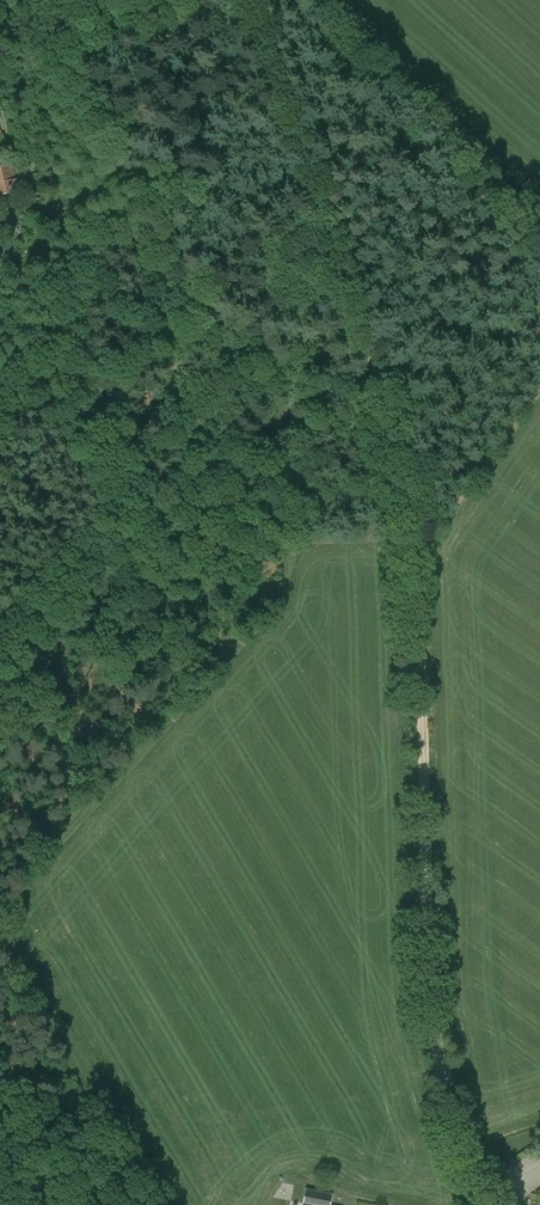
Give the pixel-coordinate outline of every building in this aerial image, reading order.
[(16,179),(13,165),(0,168),(0,196),(20,191),(18,179),(16,179)] [(306,1189),(303,1204),(330,1204),(332,1194),(306,1189)]
